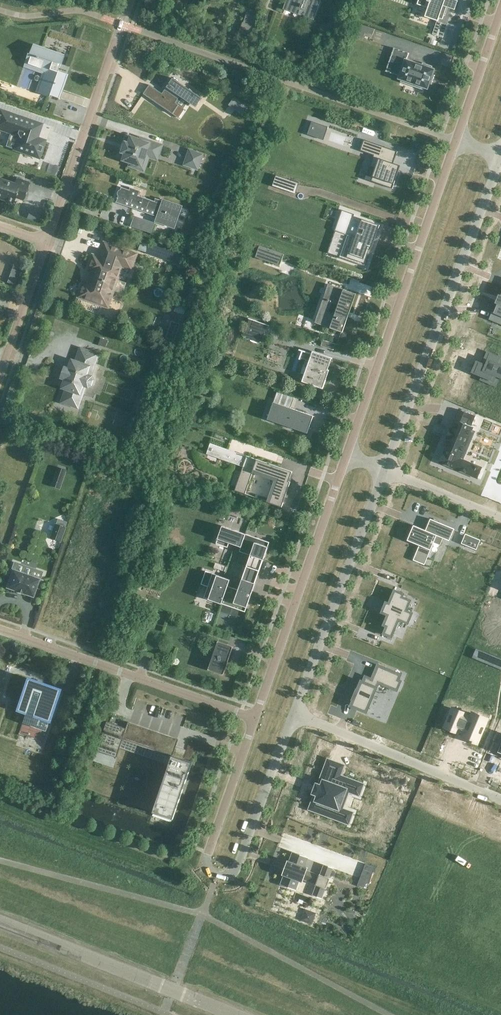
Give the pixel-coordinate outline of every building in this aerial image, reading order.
[(283,9),(284,10),(285,6),(304,12),(303,15),(302,15),(302,16),(314,20),(321,0),(286,0),(283,9)] [(454,10),(458,1),(456,0),(426,0),(427,0),(427,1),(430,2),(425,16),(437,21),(438,21),(439,18),(442,19),(447,7),(454,10)] [(250,24),(243,22),(239,32),(249,36),(256,17),(253,18),(252,20),(251,20),(251,22),(250,24)] [(437,21),(433,34),(443,37),(447,24),(438,21),(437,21)] [(361,26),(357,37),(363,39),(367,28),(361,26)] [(33,45),(30,53),(28,53),(23,67),(42,74),(35,92),(39,93),(39,91),(50,95),(53,87),(61,90),(67,74),(59,71),(61,64),(62,64),(65,56),(64,56),(65,53),(58,50),(56,53),(33,45)] [(387,66),(387,67),(386,71),(385,71),(386,72),(390,73),(391,73),(395,75),(396,75),(400,76),(399,79),(408,82),(408,83),(417,86),(418,86),(418,85),(427,88),(434,70),(406,60),(409,53),(394,48),(390,58),(389,62),(387,66)] [(178,82),(173,78),(162,93),(149,85),(143,94),(167,110),(173,114),(178,105),(179,105),(176,103),(181,95),(191,102),(197,106),(199,102),(199,103),(202,98),(186,87),(185,88),(177,83),(178,82)] [(240,103),(235,110),(242,115),(247,107),(240,102),(240,103)] [(36,138),(40,125),(0,111),(0,127),(18,133),(16,140),(14,146),(15,148),(14,149),(23,152),(24,154),(28,155),(30,154),(38,157),(39,156),(40,155),(42,150),(41,148),(44,141),(36,138)] [(311,121),(308,132),(315,135),(319,124),(311,121)] [(139,140),(131,137),(129,144),(126,143),(122,152),(126,153),(123,160),(131,162),(130,165),(140,169),(147,150),(159,154),(162,145),(139,137),(139,140)] [(364,139),(360,151),(373,155),(369,166),(375,168),(371,181),(392,189),(398,171),(391,169),(398,151),(364,139)] [(203,153),(190,149),(185,163),(198,167),(203,153)] [(29,183),(16,178),(14,184),(0,179),(0,199),(13,203),(15,197),(23,200),(29,183)] [(117,198),(118,198),(122,200),(120,203),(120,204),(158,217),(157,220),(174,226),(181,207),(174,205),(155,198),(155,199),(156,199),(155,201),(138,195),(139,191),(140,191),(141,191),(130,187),(130,188),(131,188),(130,190),(121,187),(122,188),(121,190),(119,191),(118,192),(118,194),(119,196),(118,198),(117,198)] [(341,222),(337,232),(348,236),(342,253),(352,257),(351,259),(362,263),(367,250),(370,241),(372,236),(363,233),(367,222),(354,217),(355,214),(342,210),(338,221),(341,222)] [(135,217),(132,226),(151,232),(154,223),(135,217)] [(103,241),(98,257),(93,255),(88,270),(91,271),(87,282),(84,281),(79,297),(104,305),(103,307),(109,309),(115,292),(113,292),(122,266),(131,269),(137,254),(113,246),(114,244),(103,241)] [(141,242),(138,250),(146,252),(148,245),(141,242)] [(284,254),(259,246),(255,257),(280,266),(284,254)] [(13,266),(8,283),(15,285),(20,269),(13,266)] [(356,294),(328,284),(315,323),(342,332),(347,318),(342,316),(344,310),(349,312),(356,294)] [(490,320),(500,324),(500,295),(499,294),(495,303),(498,304),(495,312),(493,312),(490,320)] [(250,319),(246,331),(261,336),(266,324),(250,319)] [(101,338),(99,345),(105,347),(108,341),(101,338)] [(322,340),(320,346),(333,350),(335,344),(322,340)] [(67,389),(62,402),(78,407),(82,394),(85,395),(89,386),(90,387),(94,378),(92,377),(95,368),(93,368),(97,355),(81,349),(76,362),(72,361),(69,369),(66,368),(63,378),(66,379),(63,387),(67,389)] [(301,357),(309,361),(311,361),(306,376),(304,375),(302,381),(323,389),(329,370),(327,369),(331,358),(332,358),(324,355),(323,357),(318,356),(299,349),(299,350),(302,351),(299,359),(300,359),(301,357)] [(474,373),(483,376),(481,380),(493,385),(497,376),(500,378),(500,365),(498,364),(500,358),(500,359),(500,358),(489,353),(484,364),(478,362),(474,373)] [(274,402),(270,411),(268,419),(307,433),(313,416),(274,402)] [(443,452),(439,462),(478,478),(482,468),(459,459),(468,438),(471,439),(474,431),(471,430),(472,427),(471,426),(472,424),(475,417),(468,414),(468,413),(461,410),(456,420),(455,420),(451,429),(450,428),(446,437),(448,438),(444,448),(447,449),(445,453),(443,452)] [(247,456),(235,490),(245,494),(253,470),(278,478),(269,503),(282,507),(290,482),(289,481),(292,472),(247,456)] [(57,468),(55,476),(62,478),(65,471),(58,469),(57,468)] [(413,525),(407,540),(419,545),(413,560),(425,565),(437,535),(450,540),(454,529),(430,519),(425,530),(413,525)] [(56,523),(51,536),(60,539),(65,526),(56,523)] [(268,547),(255,543),(257,538),(222,526),(216,543),(228,547),(229,543),(241,547),(239,551),(250,555),(238,590),(228,586),(230,579),(212,573),(204,597),(245,612),(268,547)] [(465,534),(461,543),(476,550),(480,540),(465,534)] [(8,586),(7,587),(8,587),(16,590),(16,591),(17,591),(17,590),(22,592),(23,593),(23,592),(31,595),(32,596),(32,594),(37,580),(39,581),(42,572),(14,562),(11,571),(12,572),(13,572),(8,586)] [(215,563),(213,568),(225,572),(227,568),(215,563)] [(382,611),(381,612),(387,615),(383,625),(386,626),(382,636),(383,637),(384,634),(392,637),(399,620),(408,623),(412,613),(406,610),(411,600),(402,596),(404,593),(396,590),(397,587),(395,586),(389,603),(386,601),(385,603),(384,604),(385,604),(382,610),(382,609),(382,610),(382,611)] [(233,646),(218,641),(208,669),(223,675),(233,646)] [(353,699),(351,706),(366,712),(378,683),(397,690),(401,681),(398,680),(401,674),(378,665),(372,679),(365,676),(363,681),(360,680),(357,689),(355,692),(356,692),(355,693),(356,693),(354,698),(353,698),(353,699)] [(61,689),(29,678),(18,711),(26,714),(19,733),(43,741),(61,689)] [(465,714),(452,708),(445,727),(458,732),(458,730),(464,732),(463,735),(469,737),(468,739),(477,743),(487,719),(472,713),(470,717),(465,715),(465,714)] [(126,728),(107,721),(97,750),(98,751),(117,757),(120,748),(123,738),(172,755),(156,802),(177,810),(190,772),(193,762),(173,755),(179,739),(128,722),(126,728)] [(317,784),(314,793),(318,795),(316,800),(318,801),(315,810),(348,823),(352,813),(339,808),(346,790),(359,794),(363,784),(329,772),(325,781),(324,780),(321,786),(317,784)] [(284,871),(283,874),(284,874),(286,875),(283,884),(283,883),(282,884),(283,885),(284,885),(293,888),(294,889),(294,888),(297,879),(302,881),(301,881),(302,882),(303,881),(302,881),(303,879),(316,883),(316,885),(317,885),(313,894),(313,895),(314,895),(321,897),(322,898),(322,897),(325,888),(326,888),(326,887),(330,879),(330,878),(329,878),(332,869),(333,868),(332,867),(332,868),(325,865),(324,865),(324,866),(321,874),(319,874),(319,875),(306,870),(307,868),(307,867),(306,868),(302,866),(305,858),(306,858),(306,857),(305,856),(295,853),(294,852),(294,853),(291,862),(289,861),(288,860),(288,861),(287,864),(286,864),(287,865),(285,870),(284,870),(284,871)] [(362,876),(358,886),(367,889),(371,879),(363,876),(362,876)] [(424,878),(419,890),(433,896),(438,884),(424,878)]
